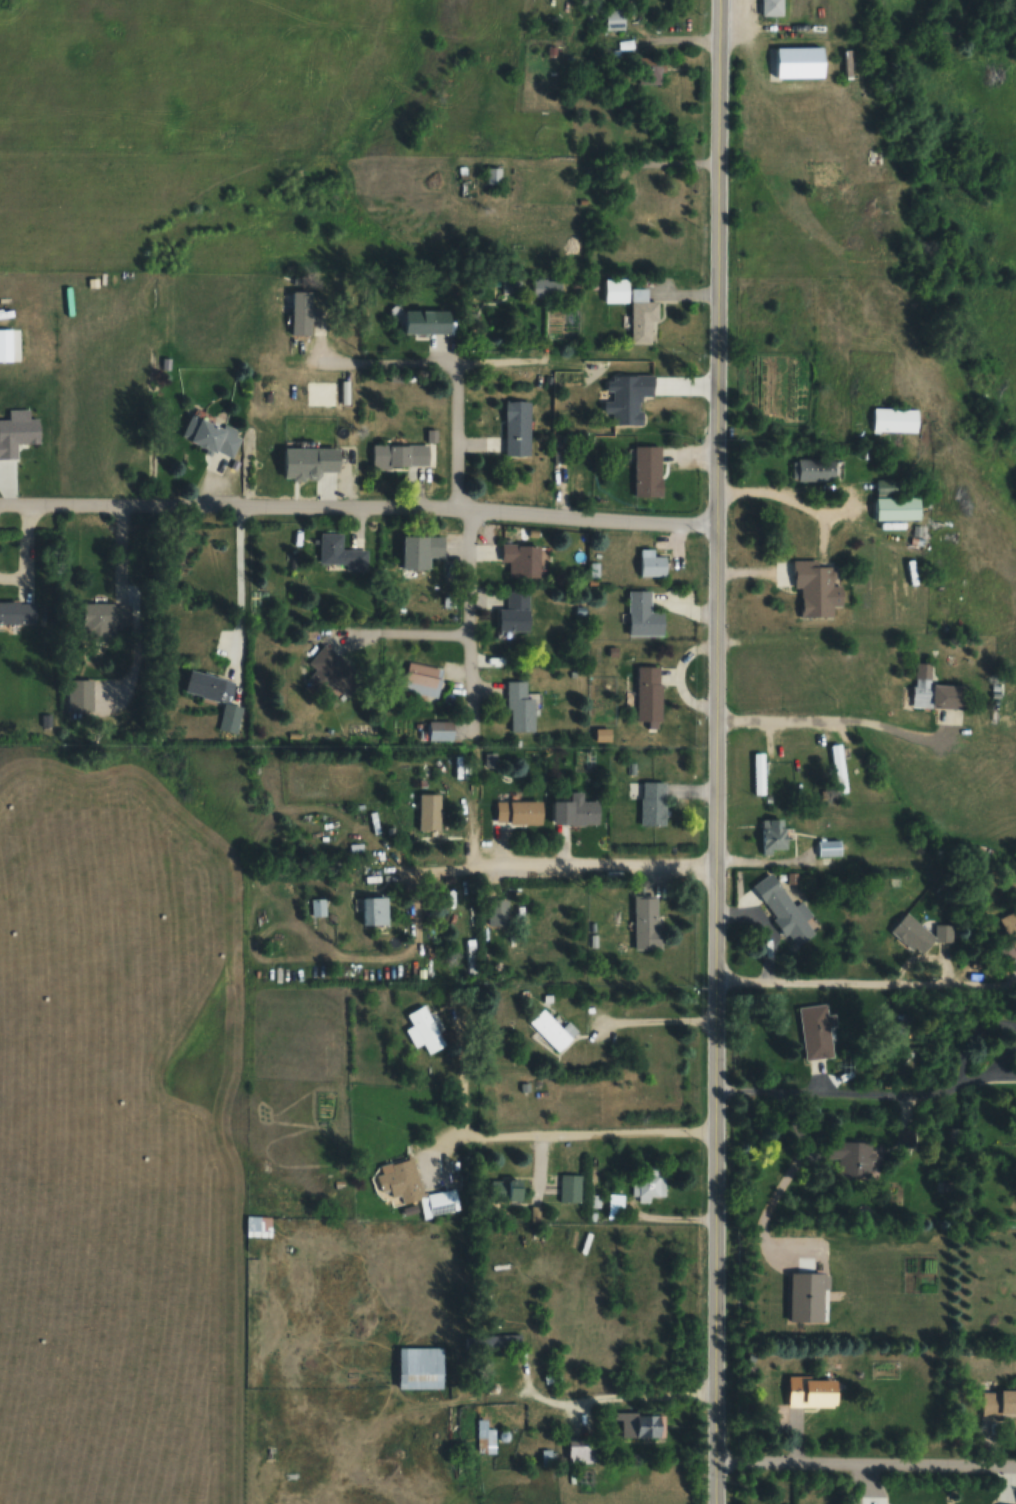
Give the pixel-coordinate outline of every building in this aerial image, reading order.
[(785,16),(785,0),(761,0),(761,16),(785,16)] [(773,78),(826,77),(826,47),(772,48),(773,78)] [(648,80),(661,80),(661,58),(640,58),(640,74),(648,74),(648,80)] [(500,169),(488,169),(488,184),(500,184),(500,169)] [(605,304),(629,304),(629,279),(605,279),(605,304)] [(503,293),(529,291),(528,281),(502,283),(503,293)] [(655,345),(656,302),(648,301),(648,288),(632,288),(631,344),(655,345)] [(312,292),(292,292),(292,335),(311,335),(311,320),(321,320),(321,309),(312,309),(312,292)] [(404,334),(453,334),(453,311),(404,311),(404,334)] [(642,424),(642,395),(654,395),(655,374),(612,374),(611,424),(642,424)] [(505,454),(530,454),(530,399),(505,399),(505,454)] [(920,407),(874,407),(874,432),(920,432),(920,407)] [(192,412),(182,435),(231,457),(242,433),(192,412)] [(373,466),(428,466),(428,443),(373,443),(373,466)] [(634,445),(634,496),(662,496),(662,445),(634,445)] [(340,476),(340,447),(285,447),(285,476),(340,476)] [(793,480),(836,480),(836,458),(793,458),(793,480)] [(922,519),(922,494),(906,494),(906,478),(875,478),(876,519),(922,519)] [(319,565),(337,565),(337,568),(367,569),(368,549),(342,549),(342,529),(320,529),(319,565)] [(431,569),(431,558),(444,558),(445,534),(405,534),(404,569),(431,569)] [(508,576),(541,576),(541,544),(502,543),(502,562),(508,562),(508,576)] [(654,556),(654,549),(640,549),(640,574),(667,574),(667,556),(654,556)] [(802,616),(833,616),(833,606),(843,606),(843,585),(833,585),(833,561),(792,561),(792,587),(802,587),(802,616)] [(664,612),(651,612),(651,589),(629,589),(629,635),(664,636),(664,612)] [(506,608),(500,608),(500,634),(530,634),(530,590),(506,590),(506,608)] [(0,601),(0,625),(36,625),(36,601),(0,601)] [(130,625),(130,604),(83,603),(82,641),(114,642),(115,625),(130,625)] [(308,661),(316,670),(307,679),(322,695),(334,683),(347,696),(362,681),(326,644),(308,661)] [(443,669),(407,662),(401,691),(437,698),(443,669)] [(914,662),(913,707),(968,708),(968,684),(932,683),(932,662),(914,662)] [(661,666),(637,666),(637,720),(661,720),(661,666)] [(233,680),(190,670),(185,692),(228,702),(233,680)] [(93,679),(75,679),(75,713),(93,713),(93,679)] [(534,696),(526,696),(526,681),(508,681),(508,731),(534,731),(534,696)] [(832,743),(833,792),(845,792),(844,742),(832,743)] [(753,793),(764,793),(764,751),(753,751),(753,793)] [(666,781),(642,780),(641,824),(665,825),(666,781)] [(440,792),(418,792),(418,829),(440,829),(440,792)] [(555,824),(599,824),(599,799),(555,799),(555,824)] [(497,823),(543,823),(543,800),(497,800),(497,823)] [(761,818),(761,850),(786,850),(786,818),(761,818)] [(841,854),(840,841),(820,842),(821,855),(841,854)] [(366,865),(366,882),(387,882),(387,865),(366,865)] [(794,946),(813,934),(782,886),(764,898),(794,946)] [(634,949),(659,949),(659,891),(634,891),(634,949)] [(388,896),(364,896),(364,924),(388,924),(388,896)] [(324,916),(324,899),(311,899),(311,916),(324,916)] [(487,902),(487,919),(508,919),(508,902),(487,902)] [(1015,952),(1015,912),(1001,918),(1015,952)] [(891,930),(920,956),(932,941),(950,941),(950,924),(934,924),(934,933),(932,935),(905,913),(891,930)] [(406,1013),(412,1025),(404,1028),(413,1048),(423,1043),(428,1054),(446,1045),(426,1003),(406,1013)] [(829,1025),(834,1024),(833,1013),(827,1014),(826,1003),(798,1006),(805,1060),(833,1056),(829,1025)] [(565,1029),(544,1007),(528,1021),(558,1052),(578,1033),(570,1024),(565,1029)] [(955,1129),(949,1128),(947,1143),(954,1143),(955,1129)] [(831,1141),(831,1177),(872,1177),(872,1141),(831,1141)] [(459,1211),(455,1188),(421,1194),(414,1157),(378,1164),(383,1191),(390,1190),(391,1198),(400,1196),(401,1204),(420,1201),(423,1218),(459,1211)] [(665,1197),(665,1165),(632,1165),(632,1199),(651,1199),(651,1197),(665,1197)] [(580,1202),(580,1174),(559,1174),(559,1202),(580,1202)] [(522,1199),(524,1189),(515,1188),(513,1197),(522,1199)] [(622,1218),(623,1202),(616,1202),(616,1205),(609,1204),(609,1217),(622,1218)] [(270,1238),(270,1216),(245,1216),(245,1238),(270,1238)] [(442,1388),(442,1346),(399,1346),(399,1388),(442,1388)] [(839,1406),(839,1376),(788,1376),(788,1406),(839,1406)] [(982,1415),(1015,1415),(1015,1388),(982,1388),(982,1415)] [(663,1436),(663,1412),(616,1412),(616,1435),(663,1436)] [(477,1418),(477,1453),(494,1453),(494,1428),(486,1428),(486,1418),(477,1418)] [(597,1439),(569,1439),(569,1463),(597,1463),(597,1439)]
